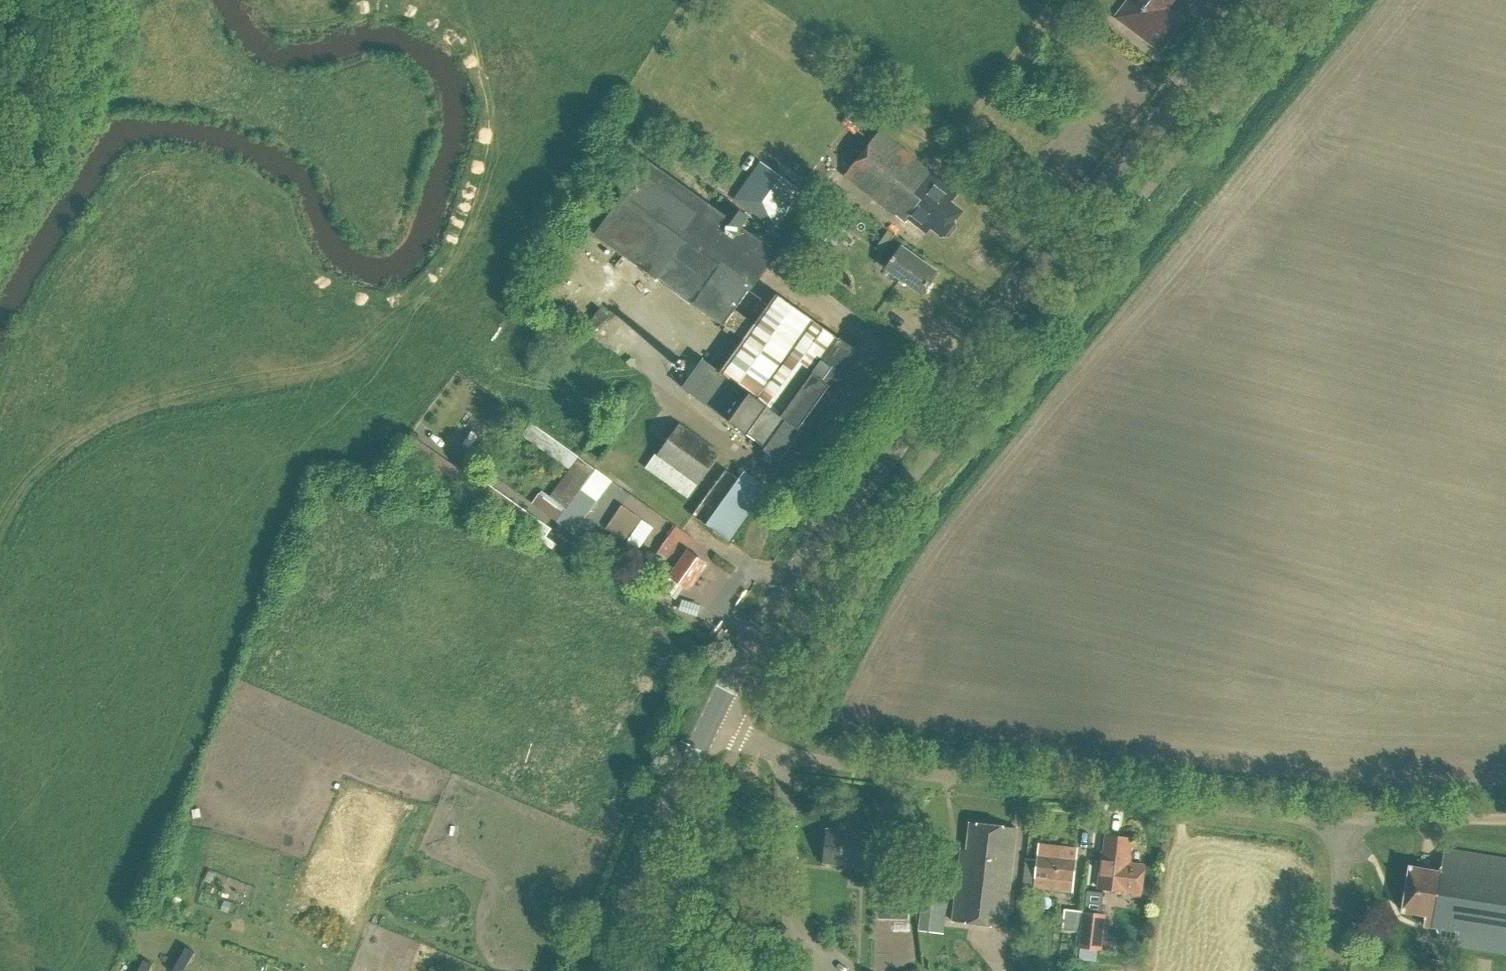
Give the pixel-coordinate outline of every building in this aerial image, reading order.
[(1171,0),(1129,0),(1117,15),(1160,47),(1181,20),(1165,8),(1171,0)] [(944,189),(947,184),(879,131),(845,176),(895,215),(896,214),(908,223),(909,220),(923,231),(927,225),(944,239),(951,238),(957,230),(956,223),(963,213),(952,203),(956,198),(944,189)] [(742,211),(734,222),(651,162),(598,236),(692,304),(713,319),(723,327),(752,288),(753,289),(778,254),(743,228),(751,218),(742,211)] [(730,201),(776,227),(797,189),(751,163),(730,201)] [(800,247),(822,262),(843,231),(820,216),(800,247)] [(890,260),(884,268),(920,294),(936,272),(903,248),(906,244),(895,236),(882,254),(890,260)] [(755,324),(744,341),(722,371),(705,359),(684,388),(709,406),(718,414),(745,433),(746,432),(764,445),(761,449),(779,463),(802,431),(800,429),(857,350),(840,338),(839,340),(778,296),(756,325),(755,324)] [(598,317),(591,324),(598,331),(604,324),(606,325),(613,318),(603,308),(597,315),(598,317)] [(698,487),(721,456),(680,426),(657,457),(698,487)] [(412,439),(400,456),(438,483),(450,465),(412,439)] [(594,469),(578,457),(540,509),(573,533),(589,510),(573,498),(594,469)] [(739,481),(706,527),(729,543),(768,490),(748,475),(742,483),(739,481)] [(626,542),(642,519),(622,505),(606,528),(626,542)] [(659,553),(678,567),(672,575),(690,589),(709,565),(691,551),(689,554),(670,539),(659,553)] [(962,849),(955,920),(1007,926),(1017,830),(970,825),(968,849),(962,849)] [(868,867),(866,886),(882,887),(884,863),(870,862),(872,837),(829,833),(826,862),(868,867)] [(1131,841),(1106,838),(1099,891),(1140,897),(1144,868),(1128,866),(1131,841)] [(1034,891),(1034,888),(1071,893),(1076,849),(1039,845),(1037,861),(1026,859),(1022,889),(1034,891)] [(1436,938),(1457,942),(1456,947),(1505,955),(1505,863),(1445,853),(1442,875),(1410,870),(1403,914),(1425,917),(1423,927),(1438,929),(1436,938)] [(1060,909),(1058,929),(1071,930),(1073,909),(1060,909)] [(1103,917),(1082,914),(1078,950),(1098,953),(1103,917)] [(166,970),(167,970),(184,970),(193,952),(179,945),(166,970)] [(154,964),(137,957),(131,970),(151,970),(154,964)]
